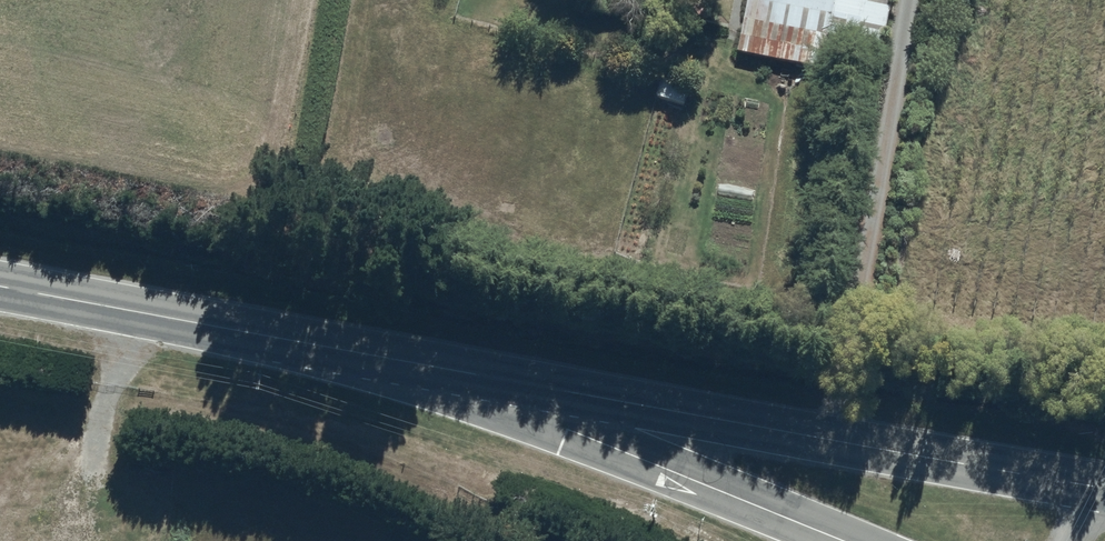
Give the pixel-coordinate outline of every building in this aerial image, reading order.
[(836,9),(785,0),(769,0),(758,62),(831,75),(836,46),(884,54),(894,0),(838,0),(836,9)] [(663,79),(657,102),(685,110),(692,88),(663,79)]
